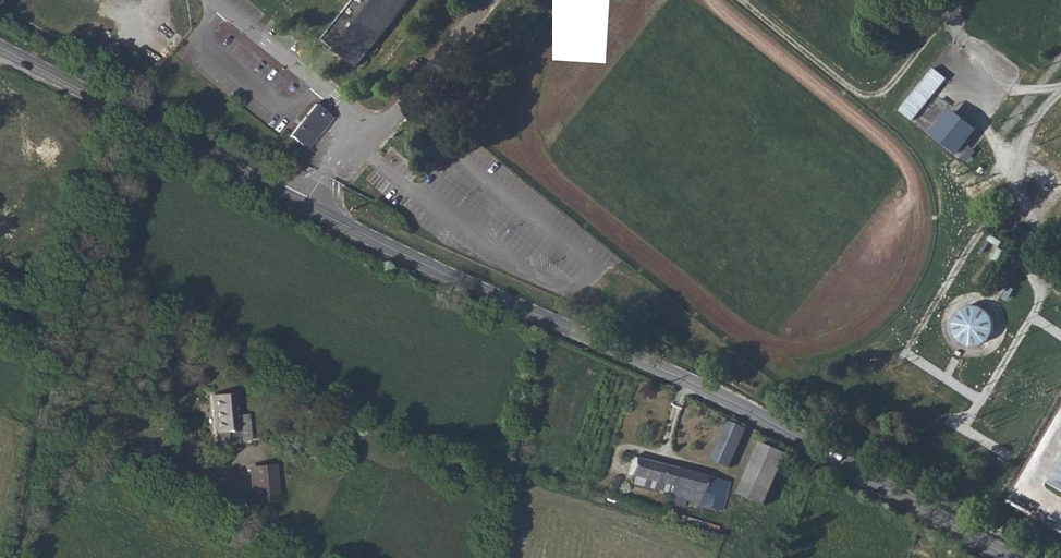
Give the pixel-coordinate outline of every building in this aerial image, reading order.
[(350,60),(401,0),(343,0),(317,32),(350,60)] [(933,65),(900,109),(914,120),(948,76),(933,65)] [(296,143),(322,111),(311,101),(285,133),(296,143)] [(950,105),(931,133),(960,153),(979,124),(950,105)] [(328,115),(322,111),(296,143),(301,147),(328,115)] [(991,335),(993,327),(993,322),(987,313),(980,308),(972,307),(965,309),(959,313),(956,319),(954,326),(954,333),(959,341),(966,346),(975,347),(983,345),(988,341),(991,335)] [(243,441),(253,441),(248,391),(216,394),(219,432),(221,432),(222,441),(242,438),(243,441)] [(746,428),(730,421),(714,455),(730,463),(746,428)] [(418,445),(409,441),(403,452),(413,456),(418,445)] [(739,491),(765,503),(788,454),(763,441),(739,491)] [(667,502),(672,504),(677,505),(679,497),(699,501),(700,497),(705,474),(636,456),(632,473),(637,475),(672,484),(670,491),(667,502)] [(258,500),(280,498),(277,465),(256,468),(258,500)] [(1051,484),(1060,490),(1060,467),(1051,484)] [(700,497),(724,503),(730,480),(705,474),(700,497)] [(634,482),(670,491),(672,484),(637,475),(634,482)] [(723,509),(724,503),(700,497),(699,501),(699,504),(723,509)] [(273,523),(246,510),(242,518),(268,531),(273,523)]
